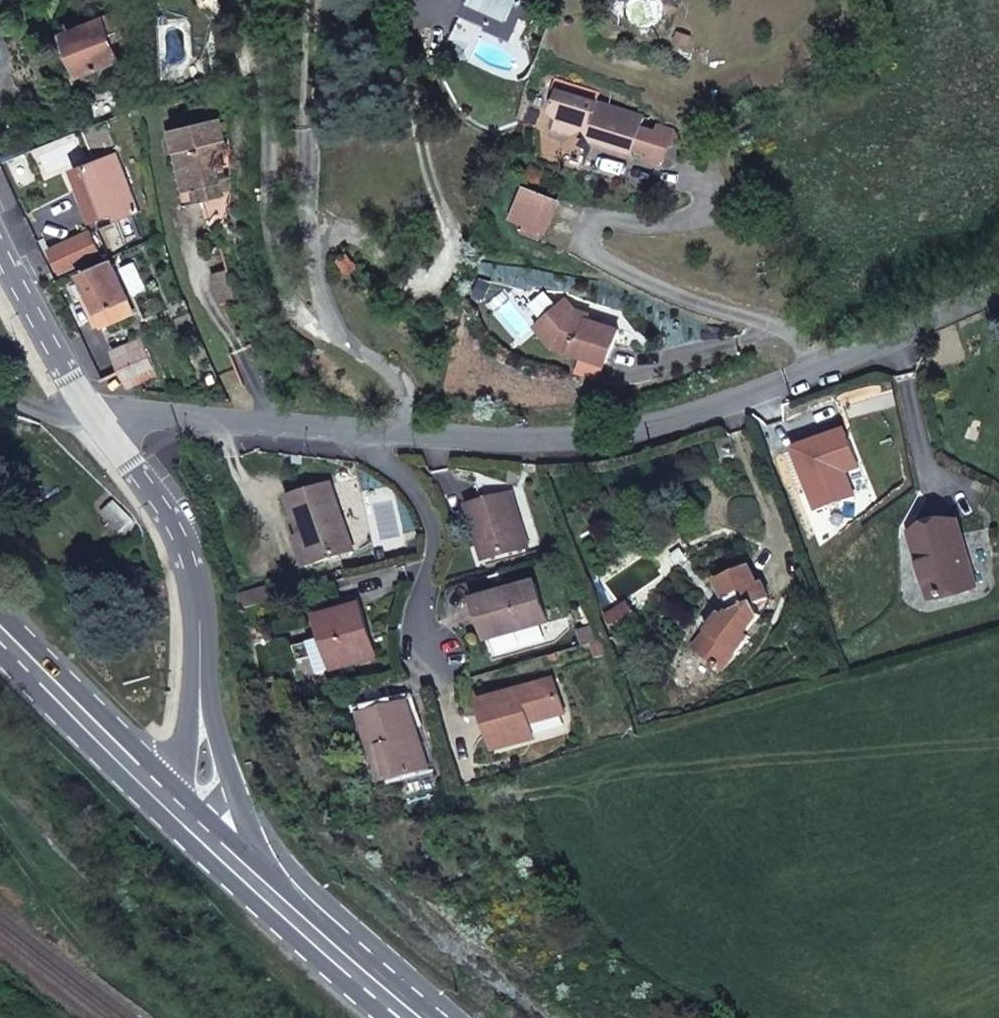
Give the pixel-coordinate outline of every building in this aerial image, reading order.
[(468,1),(456,25),(497,44),(498,44),(500,45),(505,48),(527,0),(468,0),(468,1)] [(126,36),(115,12),(67,32),(84,74),(122,58),(115,41),(126,36)] [(691,36),(679,32),(676,40),(688,45),(691,36)] [(599,93),(560,81),(557,90),(597,102),(599,93)] [(557,90),(550,110),(558,118),(552,135),(568,139),(571,131),(574,132),(574,133),(584,127),(585,122),(602,127),(596,147),(631,157),(634,146),(648,150),(646,159),(658,163),(668,159),(671,148),(680,144),(681,141),(676,132),(657,125),(655,132),(641,127),(644,117),(597,102),(557,90)] [(225,150),(218,118),(195,123),(174,128),(179,150),(173,152),(178,172),(191,169),(195,188),(202,186),(205,200),(224,196),(218,172),(223,171),(218,151),(225,150)] [(194,118),(173,123),(174,128),(195,123),(194,118)] [(602,127),(585,122),(584,127),(596,147),(602,127)] [(85,205),(91,220),(112,212),(115,220),(137,212),(115,153),(93,160),(94,163),(73,171),(79,188),(72,191),(77,204),(80,204),(81,207),(85,205)] [(195,188),(191,169),(178,172),(186,205),(205,200),(202,186),(195,188)] [(559,198),(526,185),(514,215),(548,228),(559,198)] [(100,253),(89,231),(51,248),(63,272),(100,253)] [(133,311),(111,261),(83,274),(106,323),(133,311)] [(238,299),(229,271),(214,275),(222,304),(238,299)] [(582,316),(566,298),(537,324),(556,345),(608,363),(620,328),(582,316)] [(156,373),(140,339),(113,351),(129,386),(156,373)] [(290,497),(302,536),(303,536),(303,537),(307,535),(316,563),(353,550),(332,483),(290,497)] [(527,547),(511,493),(469,505),(484,559),(527,547)] [(133,520),(113,501),(102,512),(120,532),(133,520)] [(975,588),(958,524),(918,535),(926,566),(921,567),(930,600),(975,588)] [(316,563),(307,535),(303,537),(303,536),(302,536),(295,538),(304,567),(316,563)] [(926,566),(918,535),(913,536),(921,567),(926,566)] [(716,581),(731,613),(727,619),(723,616),(709,634),(715,639),(703,655),(724,672),(751,637),(751,636),(747,634),(761,616),(756,604),(769,599),(762,582),(757,584),(749,567),(718,581),(716,581)] [(548,622),(536,582),(474,601),(487,641),(548,622)] [(634,611),(628,602),(617,609),(624,618),(634,611)] [(377,658),(361,605),(318,618),(325,640),(334,670),(377,658)] [(641,621),(634,611),(624,618),(617,609),(606,618),(618,636),(614,639),(619,645),(625,640),(622,636),(641,621)] [(604,640),(599,628),(579,633),(583,647),(592,644),(604,640)] [(715,639),(709,634),(696,650),(703,655),(715,639)] [(334,670),(325,640),(310,645),(319,675),(334,670)] [(609,652),(604,640),(592,644),(596,657),(609,652)] [(565,713),(555,680),(481,703),(493,743),(506,739),(509,746),(526,741),(522,726),(565,713)] [(429,769),(409,702),(362,716),(374,753),(384,750),(394,781),(429,769)] [(535,738),(530,724),(522,726),(526,741),(535,738)] [(509,746),(506,739),(493,743),(496,750),(509,746)] [(394,781),(384,750),(374,753),(383,783),(394,781)]
